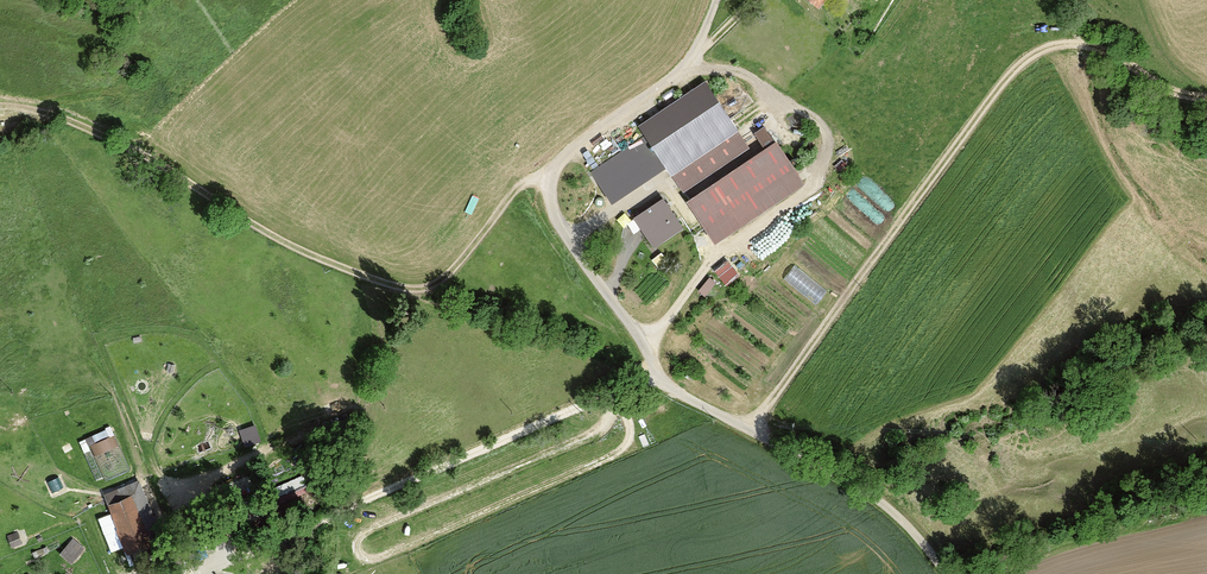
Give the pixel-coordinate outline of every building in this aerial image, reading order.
[(638,125),(645,136),(593,171),(611,198),(664,164),(671,175),(738,130),(705,81),(638,125)] [(747,148),(734,130),(672,172),(684,191),(747,148)] [(776,143),(689,201),(717,242),(803,183),(776,143)] [(682,227),(663,199),(635,218),(654,245),(682,227)] [(738,274),(727,260),(715,270),(726,284),(738,274)] [(827,290),(795,265),(784,279),(815,305),(827,290)] [(256,426),(240,431),(245,447),(261,442),(256,426)] [(118,445),(111,429),(79,443),(84,453),(91,450),(94,456),(118,445)] [(48,483),(52,492),(63,487),(59,478),(48,483)] [(142,519),(132,497),(111,506),(128,551),(161,536),(152,515),(142,519)] [(17,533),(8,536),(12,548),(21,544),(17,533)] [(85,549),(73,539),(61,554),(73,563),(85,549)]
